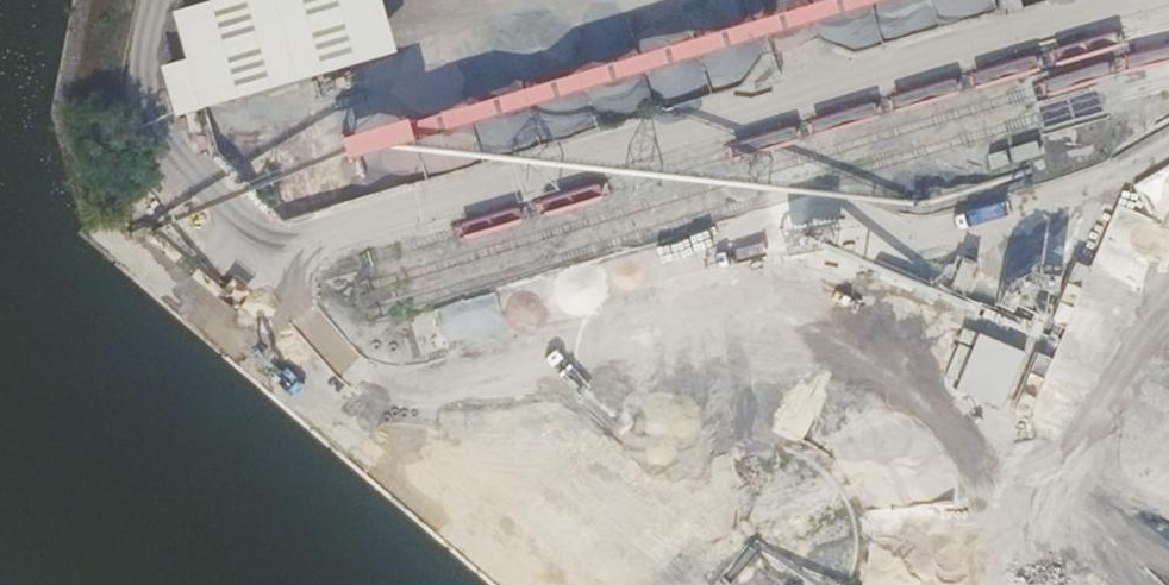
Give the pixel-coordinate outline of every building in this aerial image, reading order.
[(188,87),(309,51),(306,40),(319,36),(320,40),(363,27),(359,13),(316,26),(312,12),(315,11),(319,22),(331,18),(327,7),(337,4),(335,0),(307,0),(307,2),(174,41),(188,87)] [(930,2),(929,0),(881,0),(351,157),(356,172),(930,2)] [(918,186),(914,194),(915,205),(920,203),(929,201),(1028,175),(1025,166),(934,191),(922,195),(925,188),(1020,0),(1016,0),(1012,1),(918,186)] [(1012,1),(1013,0),(937,0),(930,2),(936,24),(1012,1)] [(1076,36),(1019,52),(1040,126),(1098,109),(1076,36)] [(1025,166),(1028,175),(1028,177),(1042,172),(1037,157),(1024,162),(1025,166)] [(129,186),(144,199),(148,195),(134,182),(129,186)] [(914,194),(918,186),(915,186),(901,212),(922,213),(929,201),(920,203),(915,205),(914,194)] [(1118,209),(1118,230),(1160,230),(1160,209),(1118,209)] [(820,249),(872,271),(873,265),(830,247),(825,220),(776,227),(781,256),(820,249)] [(906,291),(908,286),(910,280),(912,275),(875,258),(873,265),(872,271),(871,274),(906,291)] [(947,286),(961,290),(971,263),(957,258),(947,286)] [(1001,284),(991,306),(1006,309),(1017,290),(1034,284),(1054,289),(1054,274),(1032,270),(1001,284)] [(228,275),(213,293),(231,308),(246,290),(228,275)] [(910,280),(908,286),(969,311),(967,315),(1017,333),(1018,332),(1033,339),(1045,310),(1032,306),(1026,319),(991,306),(975,300),(972,306),(910,280)] [(432,304),(402,313),(417,351),(444,342),(432,304)] [(1008,355),(1011,354),(1012,354),(1014,352),(1015,348),(1015,346),(1013,342),(1008,340),(1004,341),(1002,342),(1001,345),(1002,350),(1003,353),(1005,354),(1008,355)] [(778,580),(764,565),(743,584),(772,584),(778,580)]
